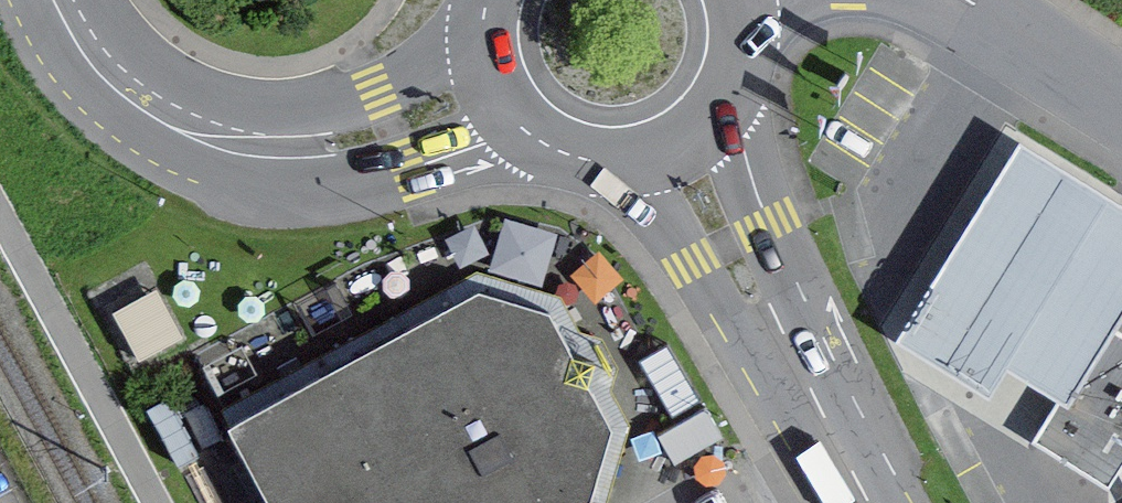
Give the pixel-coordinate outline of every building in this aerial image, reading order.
[(1019,140),(896,338),(989,395),(1007,366),(1059,398),(1121,296),(1121,203),(1019,140)] [(1033,440),(1110,487),(1121,467),(1121,296),(1059,398),(1033,440)] [(605,437),(543,322),(475,300),(223,433),(261,502),(588,502),(605,437)]
